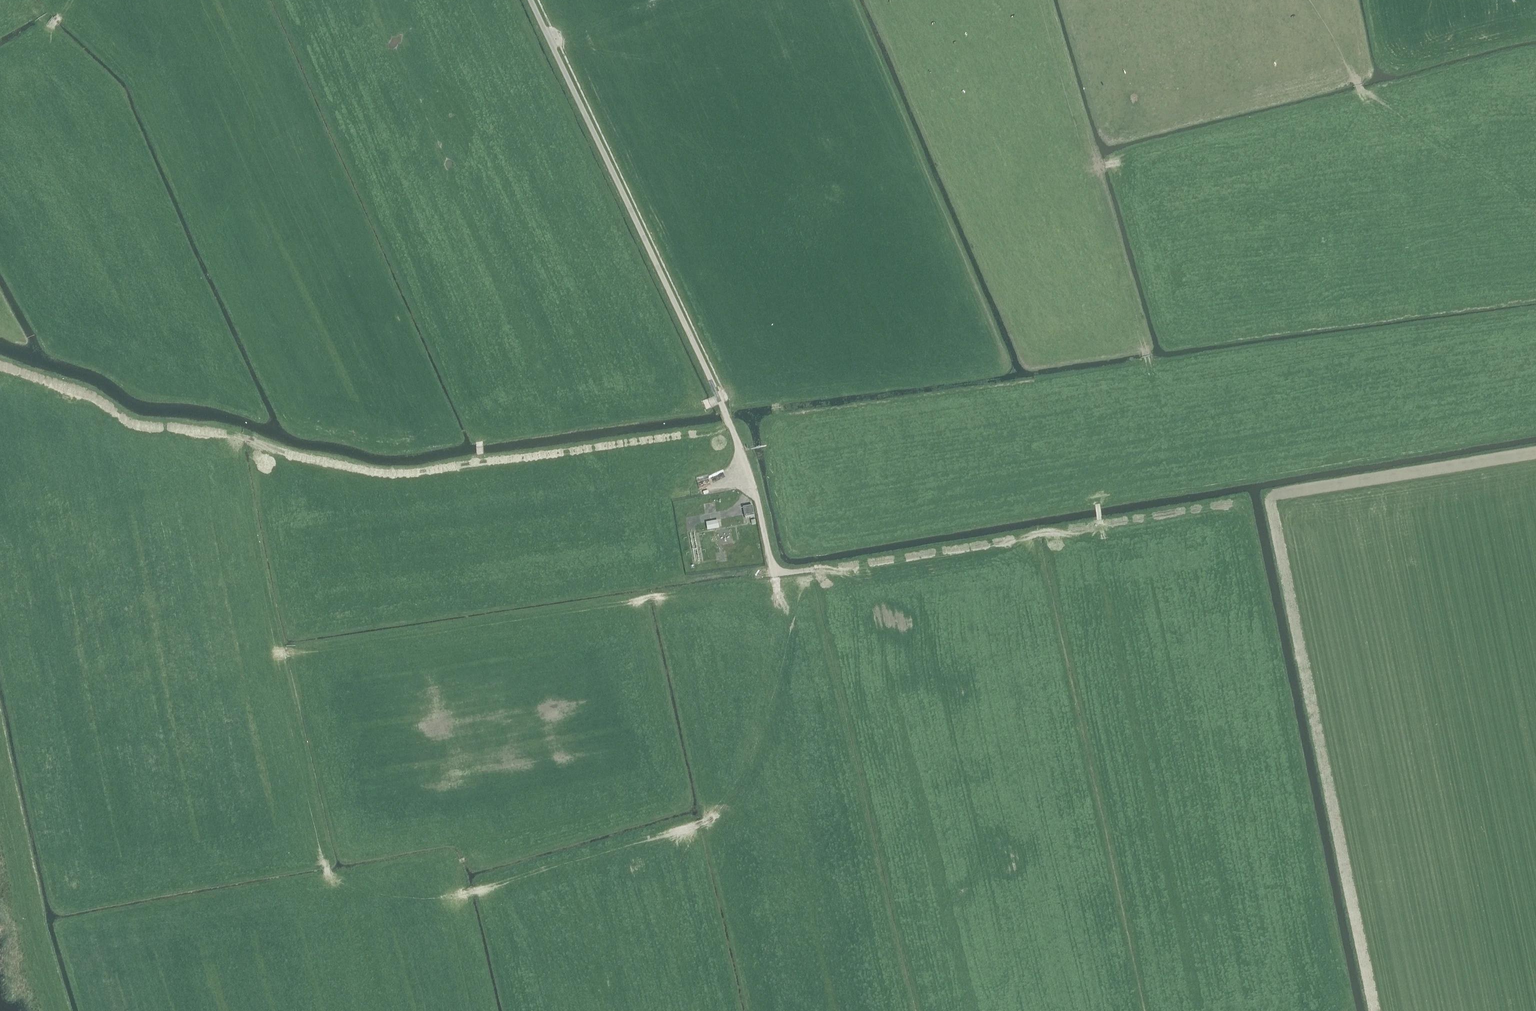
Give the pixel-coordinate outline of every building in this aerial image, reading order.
[(743,508),(745,517),(754,516),(752,506),(743,508)] [(704,522),(706,530),(718,528),(717,520),(704,522)]
